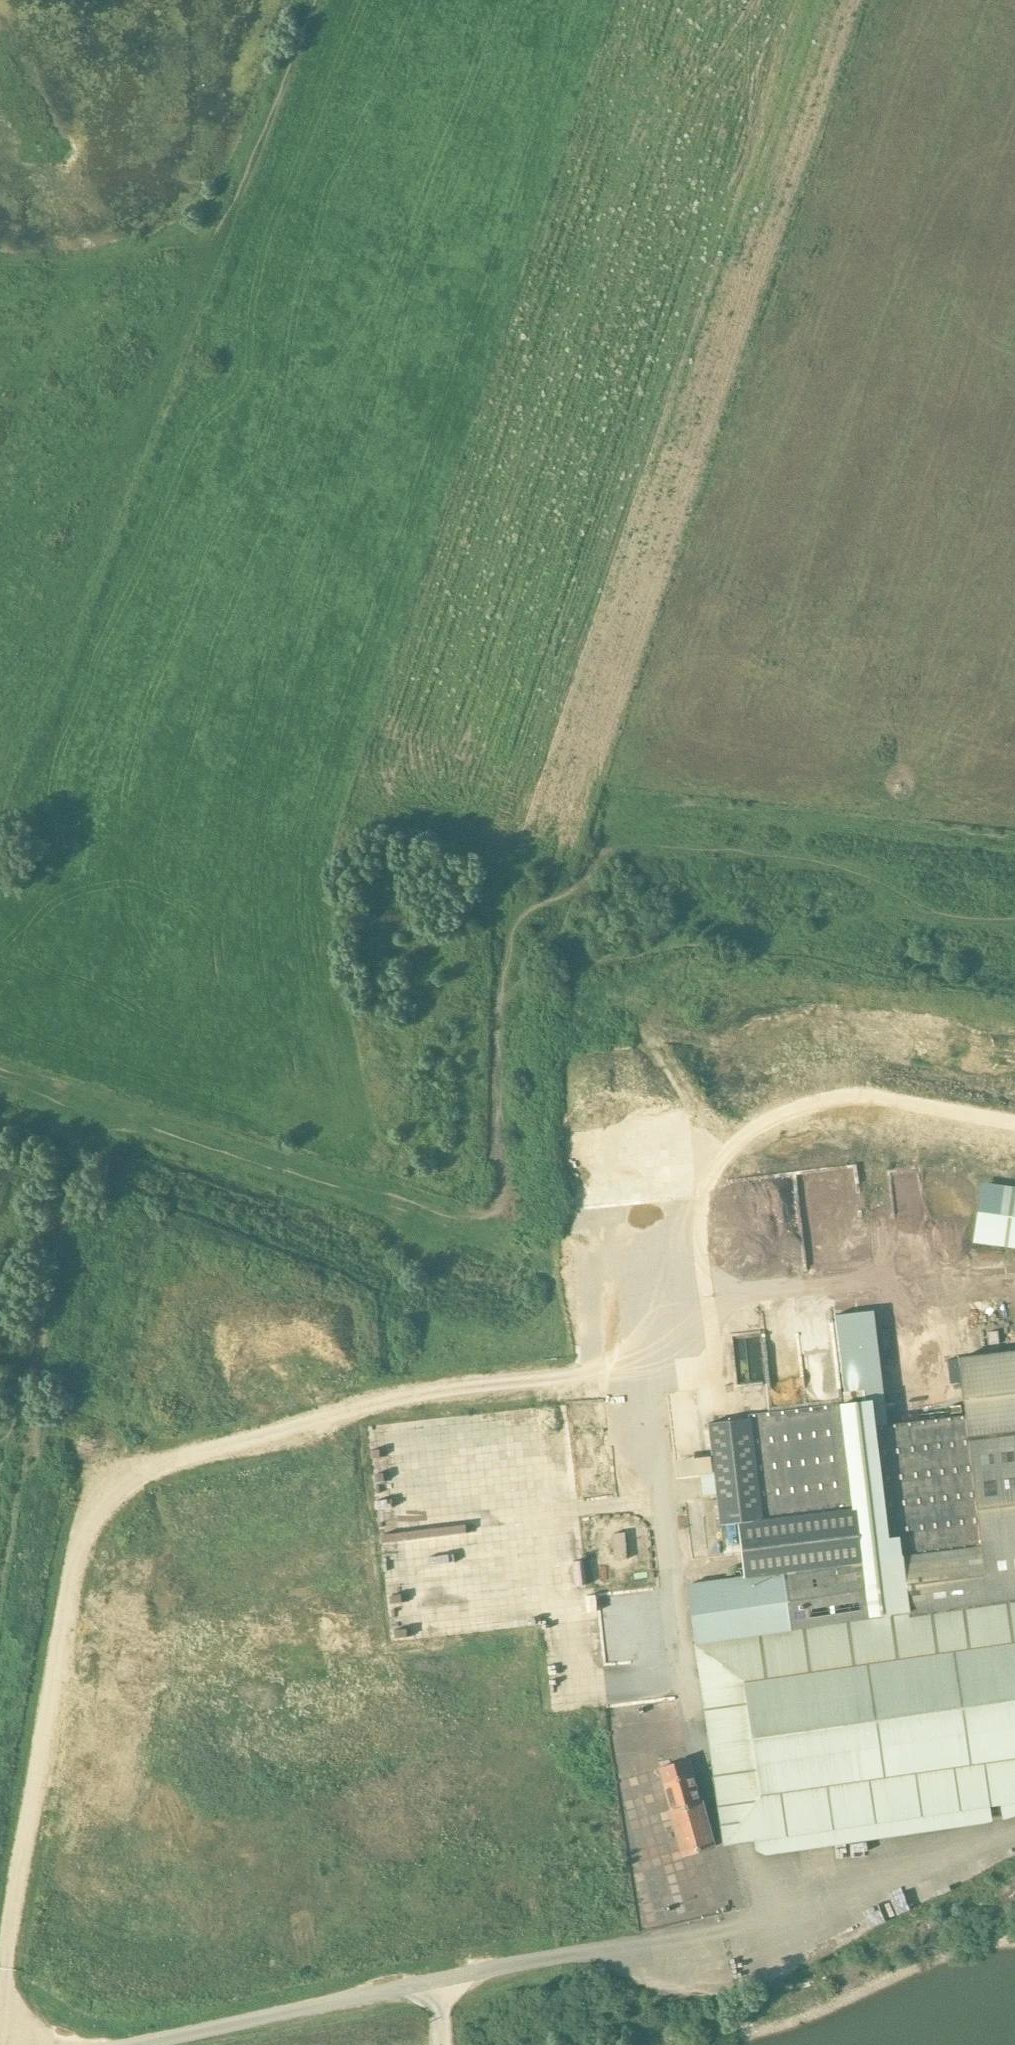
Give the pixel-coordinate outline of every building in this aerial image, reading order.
[(981,1181),(973,1242),(1014,1248),(1014,1186),(981,1181)] [(959,1359),(966,1416),(888,1424),(873,1312),(835,1316),(846,1404),(752,1416),(752,1418),(709,1423),(722,1526),(738,1524),(744,1577),(687,1585),(696,1644),(694,1644),(707,1733),(706,1733),(723,1846),(754,1841),(755,1851),(766,1855),(998,1822),(1014,1816),(1014,1352),(959,1359)] [(570,1439),(552,1441),(555,1463),(575,1461),(578,1495),(613,1491),(604,1396),(566,1400),(570,1439)] [(387,1465),(387,1446),(373,1447),(373,1465),(387,1465)] [(374,1466),(378,1509),(419,1505),(450,1503),(448,1485),(436,1487),(433,1461),(374,1466)] [(419,1508),(380,1511),(382,1533),(421,1531),(419,1508)] [(389,1597),(390,1612),(421,1610),(420,1595),(389,1597)] [(669,1801),(698,1792),(693,1775),(692,1775),(688,1760),(660,1768),(664,1784),(669,1801)] [(677,1833),(708,1824),(702,1802),(701,1802),(698,1792),(669,1801),(672,1811),(670,1811),(677,1833)] [(683,1856),(714,1847),(708,1824),(677,1833),(683,1856)]
